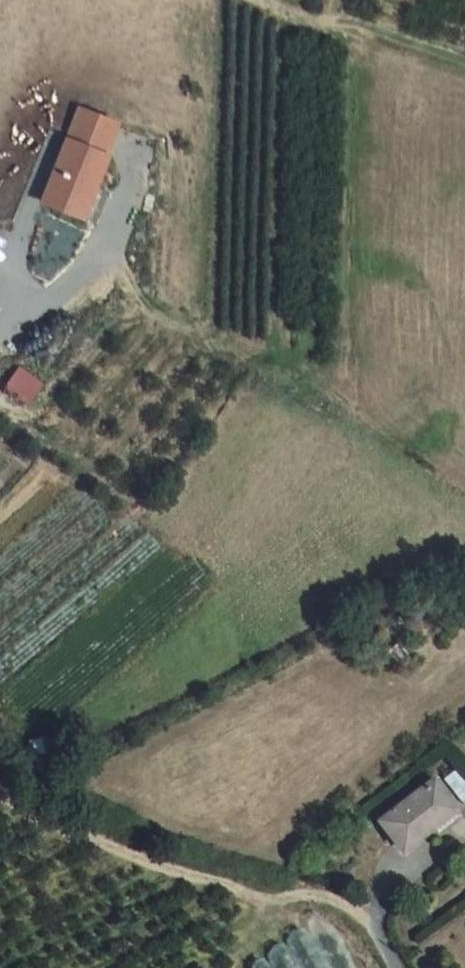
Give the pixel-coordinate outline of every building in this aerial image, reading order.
[(79,178),(91,148),(89,147),(101,115),(64,100),(26,193),(80,215),(92,183),(79,178)] [(65,276),(73,232),(41,227),(33,270),(65,276)] [(24,404),(41,382),(16,364),(0,385),(0,386),(24,404)] [(361,833),(391,862),(443,813),(415,784),(361,833)]
